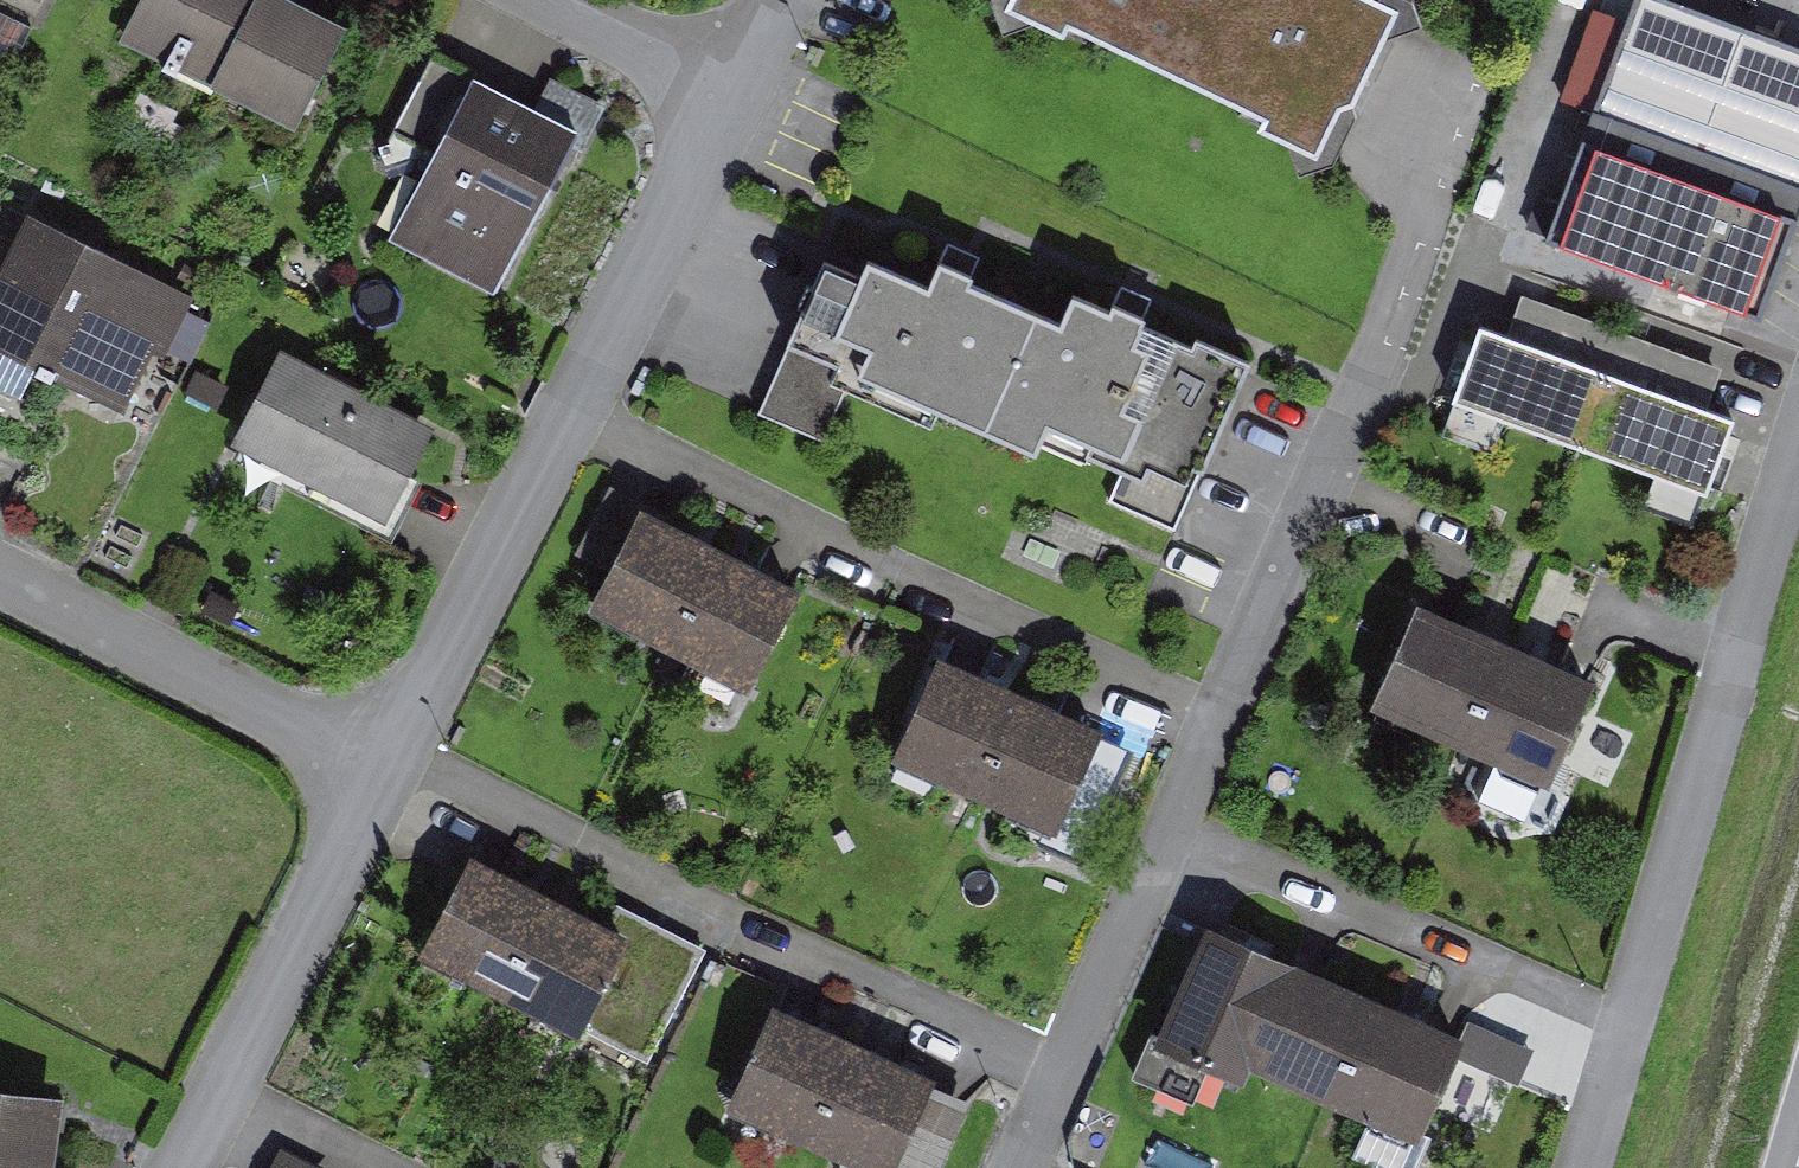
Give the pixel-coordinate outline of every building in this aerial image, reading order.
[(125,32),(291,117),(342,18),(316,5),(307,0),(142,0),(125,32)] [(1319,143),(1355,68),(1387,0),(1019,0),(1319,143)] [(1695,0),(1630,0),(1543,238),(1694,293),(1759,316),(1798,206),(1798,38),(1695,0)] [(478,81),(430,56),(397,119),(438,140),(391,229),(498,285),(573,141),(583,146),(606,103),(549,73),(530,108),(515,100),(478,81)] [(50,204),(0,304),(0,310),(152,386),(204,280),(50,204)] [(825,257),(757,414),(820,441),(843,388),(927,424),(937,400),(1035,442),(1043,425),(1130,463),(1114,501),(1168,524),(1208,432),(1241,355),(1085,289),(1074,316),(938,258),(931,274),(876,250),(865,275),(825,257)] [(1703,486),(1708,488),(1723,447),(1737,409),(1698,396),(1703,380),(1711,360),(1519,291),(1507,324),(1479,314),(1450,393),(1454,394),(1441,429),(1491,447),(1504,412),(1654,468),(1640,505),(1690,523),(1703,486)] [(428,430),(287,356),(236,454),(389,532),(403,506),(418,477),(407,471),(428,430)] [(0,389),(0,458),(18,467),(46,411),(0,389)] [(608,568),(640,506),(627,499),(610,490),(578,553),(608,568)] [(663,517),(640,506),(608,568),(593,597),(744,675),(791,583),(775,575),(736,555),(706,539),(663,517)] [(1447,609),(1415,596),(1374,698),(1554,770),(1595,668),(1573,659),(1447,609)] [(969,664),(935,649),(892,748),(1022,805),(1011,829),(1076,857),(1125,744),(1111,738),(1095,731),(1100,720),(1083,713),(1055,701),(1012,682),(969,664)] [(505,865),(470,848),(419,946),(647,1062),(705,947),(658,923),(618,902),(609,919),(564,896),(536,881),(505,865)] [(1250,939),(1209,922),(1161,1037),(1241,1071),(1247,1056),(1422,1130),(1465,1029),(1446,1021),(1301,960),(1250,939)] [(779,1008),(733,1107),(867,1167),(935,1167),(969,1094),(950,1086),(912,1069),(779,1008)] [(58,1111),(61,1096),(0,1086),(0,1167),(48,1167),(58,1111)] [(273,1167),(320,1167),(283,1149),(273,1167)]
